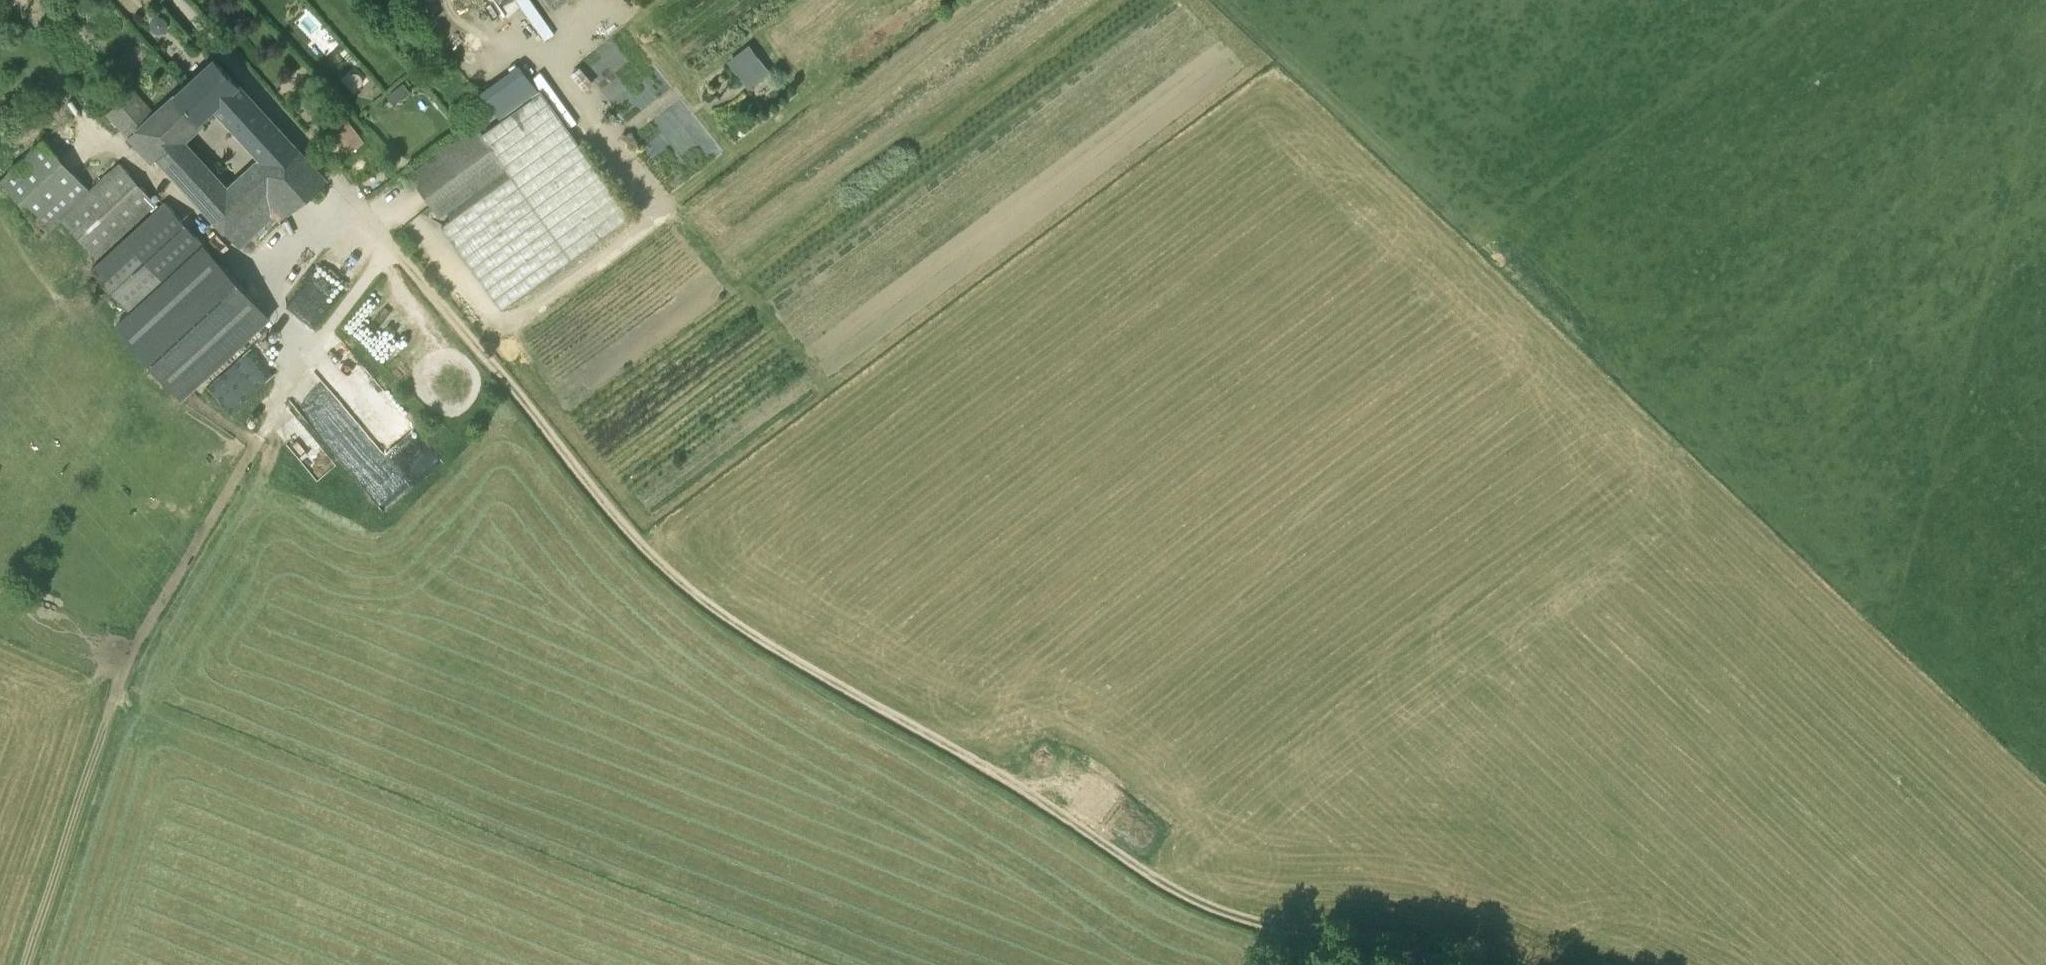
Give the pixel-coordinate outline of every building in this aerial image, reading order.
[(770,72),(749,44),(727,60),(748,88),(770,72)] [(160,111),(135,88),(109,112),(156,163),(162,157),(242,246),(276,217),(280,222),(326,181),(214,58),(160,111)] [(402,99),(395,89),(387,95),(394,105),(402,99)] [(510,177),(442,225),(503,309),(631,217),(542,91),(480,135),(510,177)] [(366,142),(347,117),(333,127),(351,153),(366,142)] [(411,174),(441,215),(503,168),(474,127),(411,174)] [(129,314),(204,250),(119,162),(91,189),(44,140),(43,139),(0,180),(0,181),(50,234),(62,223),(94,258),(85,266),(129,314)]
